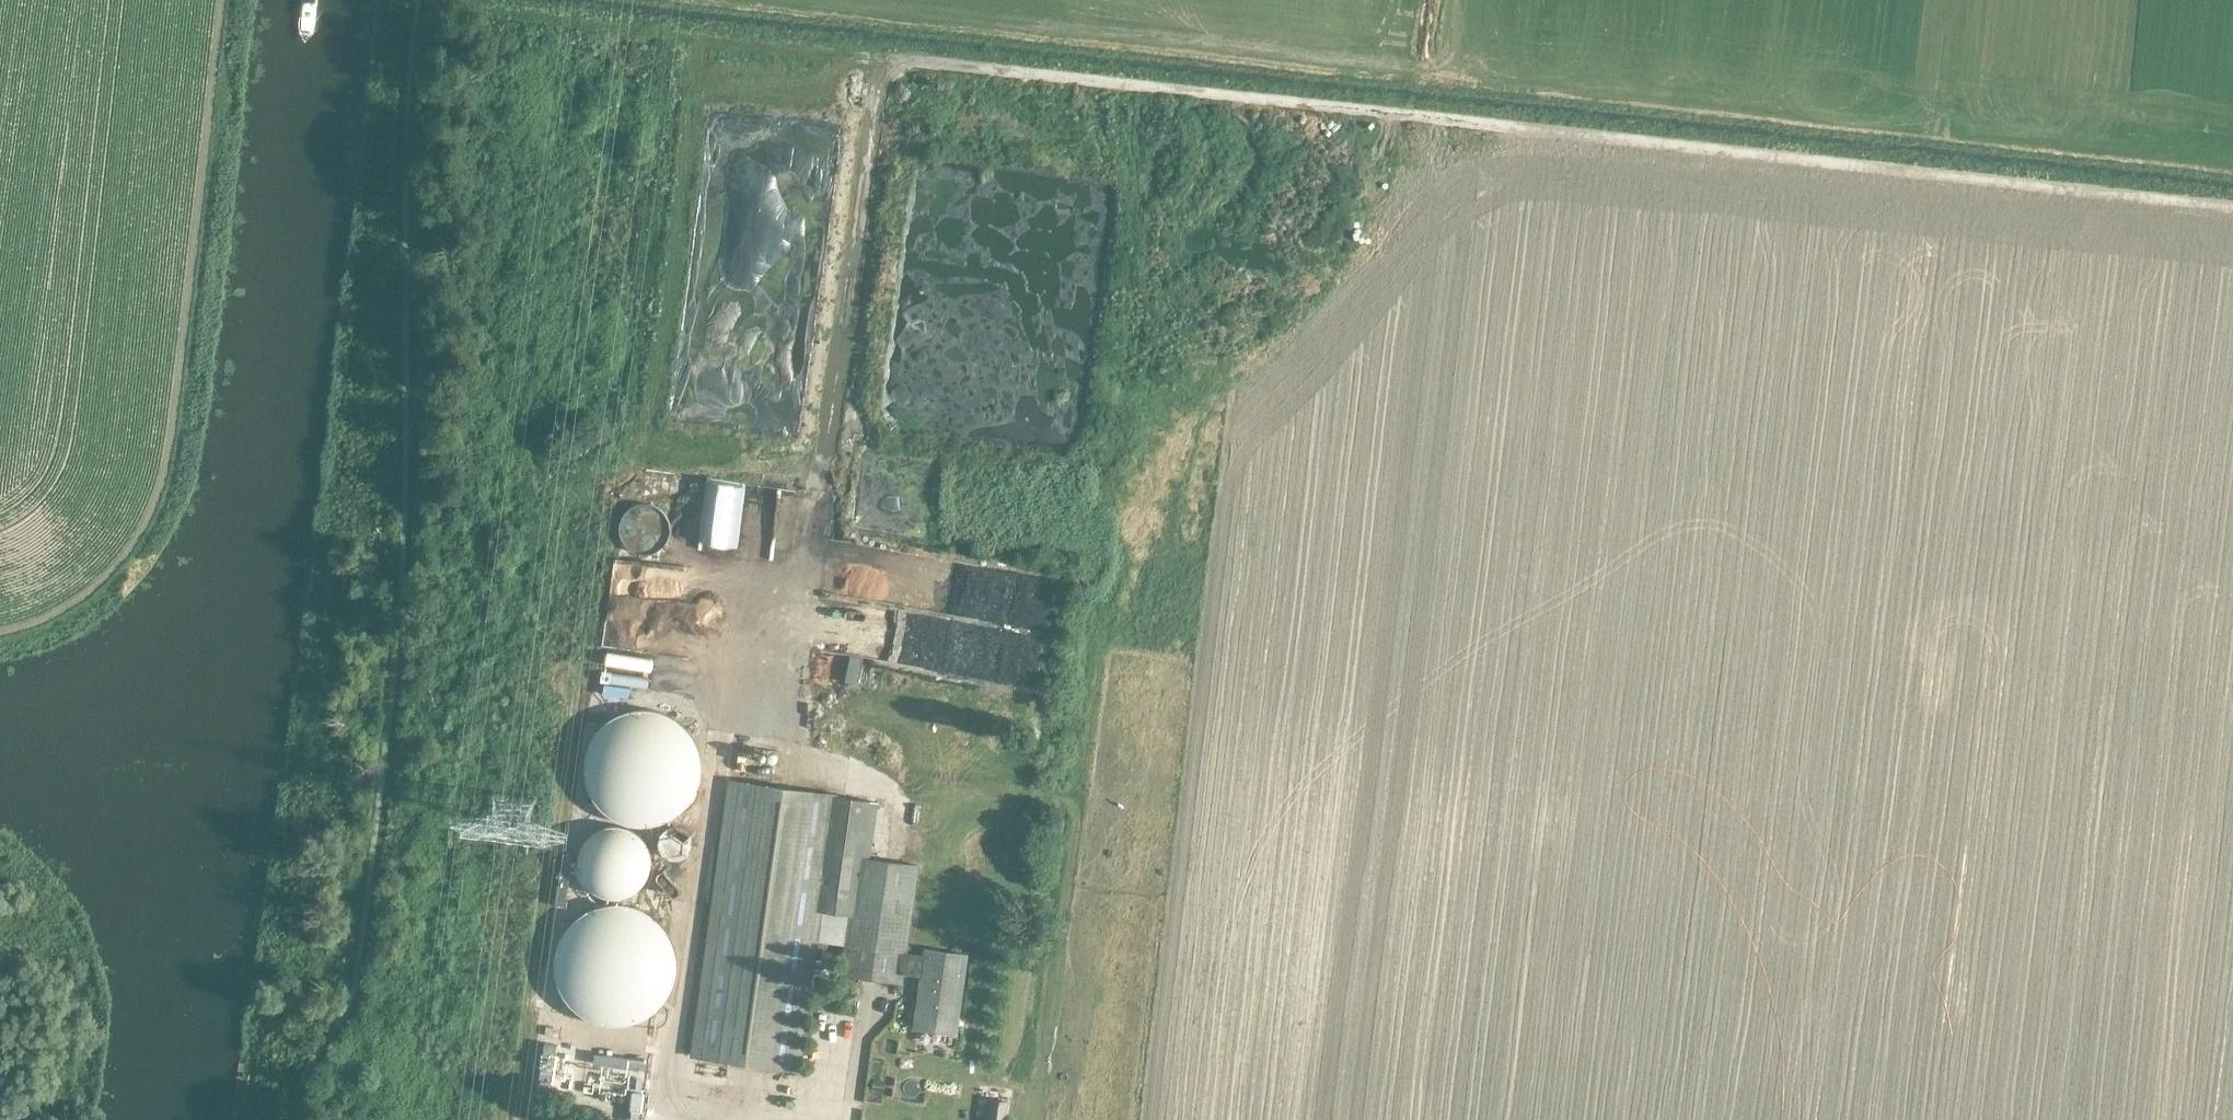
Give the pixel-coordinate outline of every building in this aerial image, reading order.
[(702,760),(702,755),(701,749),(700,744),(699,739),(697,734),(694,730),(692,725),(688,721),(685,717),(681,714),(677,710),(673,708),(668,705),(663,703),(658,701),(653,700),(648,699),(643,699),(638,699),(632,700),(627,701),(622,702),(617,704),(613,706),(608,709),(604,712),(600,715),(596,719),(593,723),(590,728),(587,732),(585,737),(583,742),(582,747),(581,752),(581,757),(581,762),(581,768),(582,773),(583,778),(585,783),(587,788),(590,792),(593,796),(596,800),(600,804),(604,808),(608,811),(613,813),(617,816),(622,818),(627,819),(632,820),(638,821),(643,821),(648,820),(653,820),(658,818),(663,817),(668,815),(673,812),(677,809),(681,806),(685,802),(688,799),(692,794),(694,790),(697,785),(699,780),(700,775),(701,770),(702,765),(702,760)] [(800,1070),(817,942),(845,945),(857,858),(865,800),(729,781),(691,1055),(800,1070)] [(625,827),(620,825),(614,825),(609,825),(603,827),(598,829),(593,832),(588,836),(585,840),(582,845),(580,850),(578,856),(578,861),(578,867),(580,873),(582,878),(585,883),(589,887),(593,891),(598,894),(603,896),(609,897),(614,898),(620,897),(625,896),(631,894),(636,891),(640,887),(644,883),(647,878),(649,873),(650,867),(651,861),(650,856),(649,850),(647,845),(644,840),(640,836),(636,832),(631,829),(625,827)] [(918,866),(857,858),(845,945),(841,974),(902,982),(903,973),(906,954),(918,866)] [(586,911),(580,915),(571,922),(565,930),(560,938),(558,943),(556,949),(554,955),(553,962),(554,971),(555,980),(557,987),(560,994),(566,1002),(573,1010),(580,1016),(588,1020),(597,1024),(607,1026),(617,1026),(625,1025),(634,1023),(640,1020),(647,1016),(654,1011),(661,1005),(667,996),(671,987),(674,978),(676,966),(675,959),(674,951),(672,942),(667,933),(660,924),(652,917),(645,912),(636,907),(626,905),(620,904),(612,904),(603,905),(594,907),(586,911)] [(925,956),(906,954),(903,973),(923,976),(915,1028),(955,1034),(966,955),(926,950),(925,956)] [(640,1111),(648,1092),(626,1082),(617,1102),(640,1111)]
